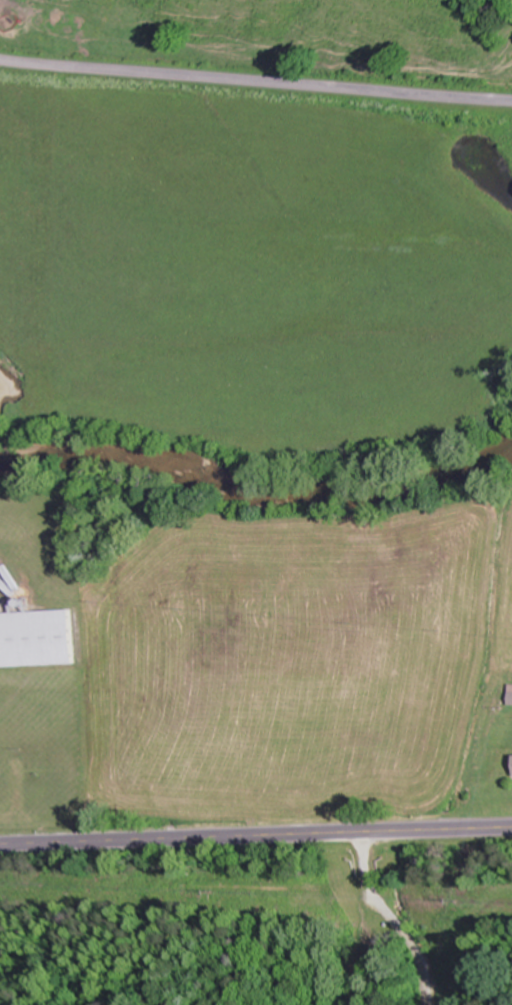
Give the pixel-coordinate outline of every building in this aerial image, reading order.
[(0,613),(0,667),(74,664),(72,611),(0,613)]
